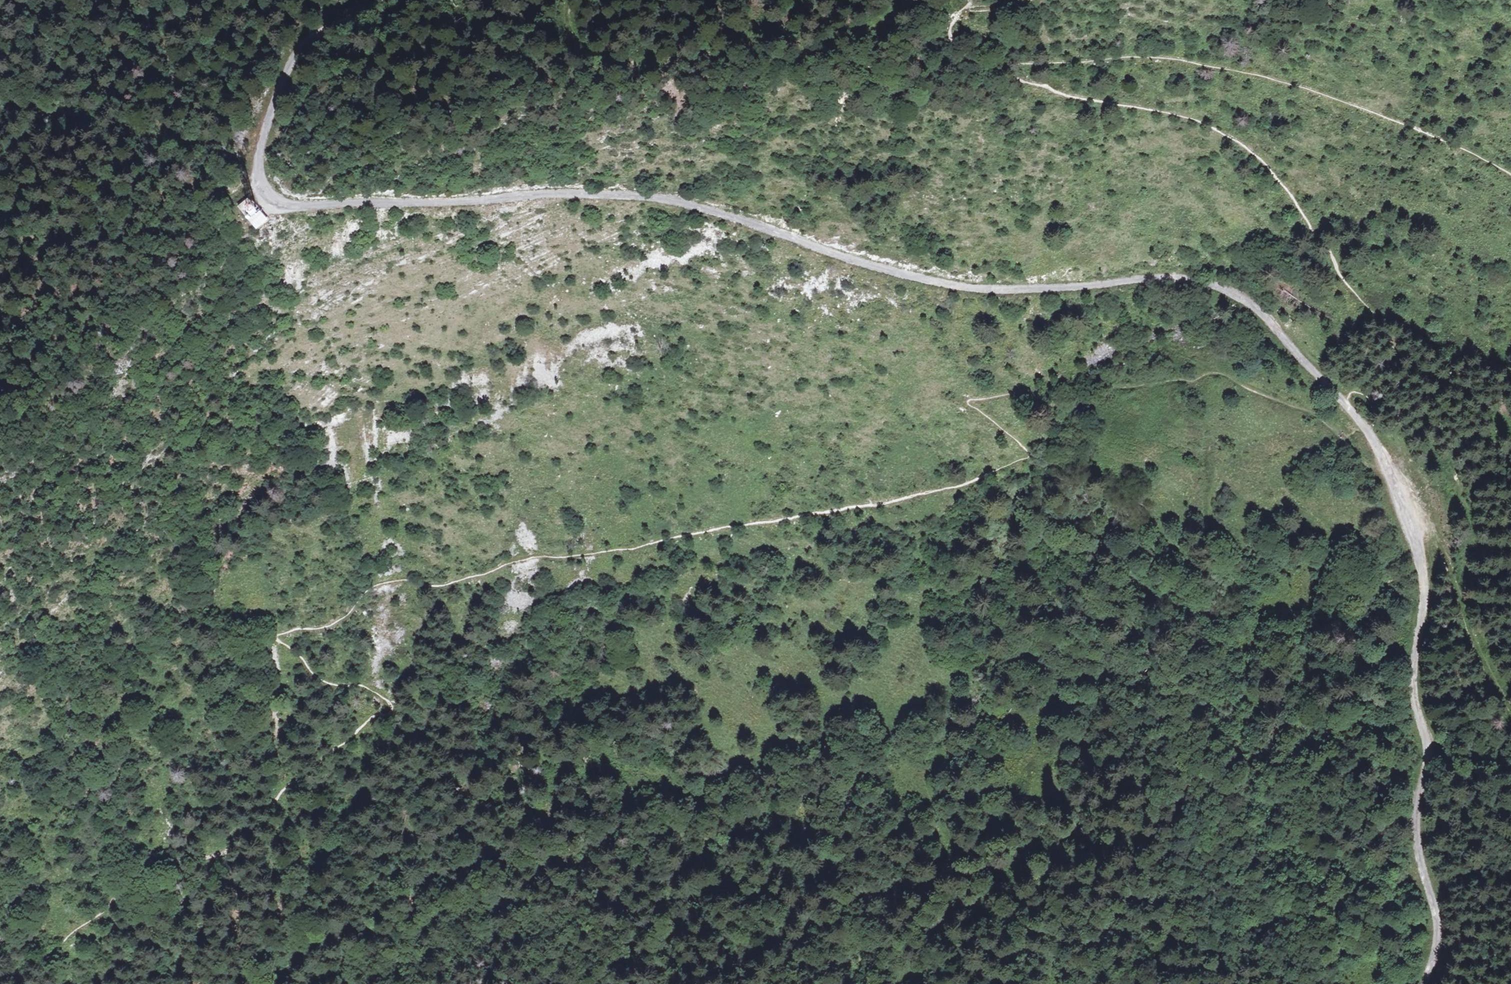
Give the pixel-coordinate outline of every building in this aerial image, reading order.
[(253,204),(249,199),(239,207),(243,212),(253,204)] [(261,224),(266,220),(267,221),(260,213),(251,221),(258,229),(257,228),(261,224)]
